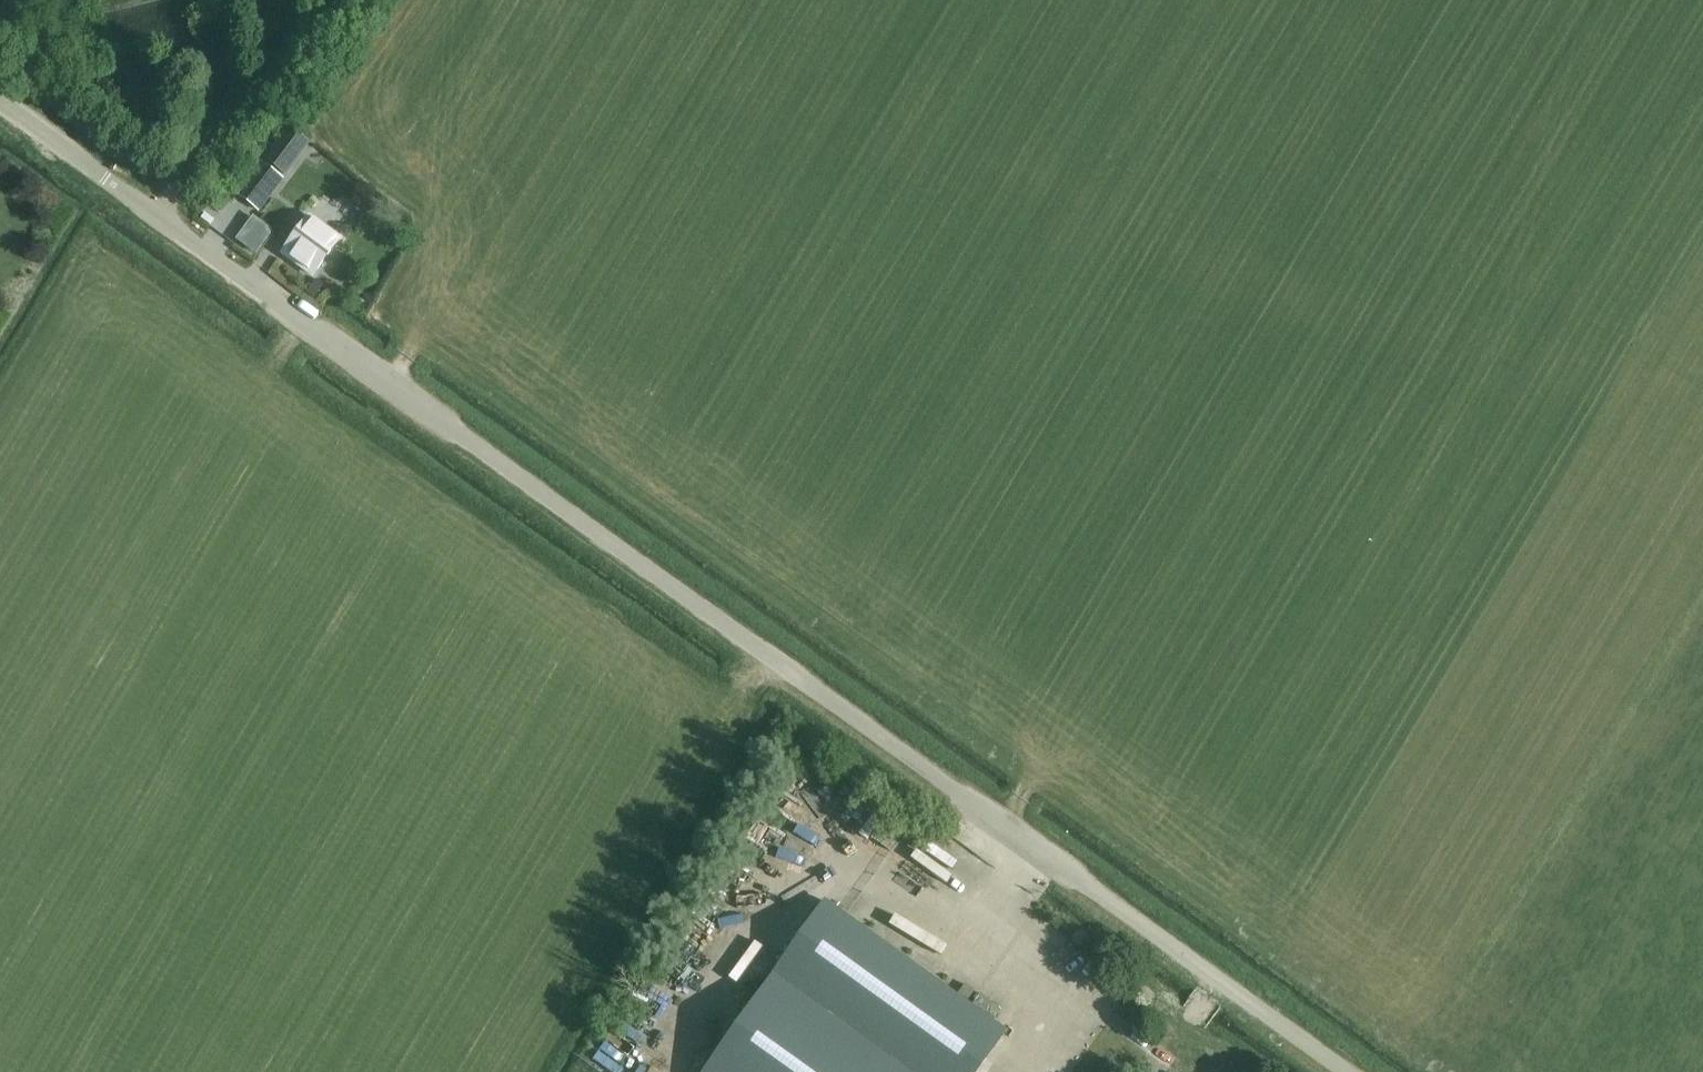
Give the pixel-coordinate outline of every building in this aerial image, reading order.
[(310,143),(289,127),(263,160),(285,176),(310,143)] [(261,163),(237,195),(258,211),(282,179),(261,163)] [(310,217),(283,253),(313,276),(340,239),(310,217)] [(1006,1031),(826,901),(774,974),(704,1071),(977,1071),(1006,1031)] [(968,1001),(975,991),(966,985),(959,994),(968,1001)] [(980,994),(972,1004),(994,1020),(1002,1009),(980,994)]
